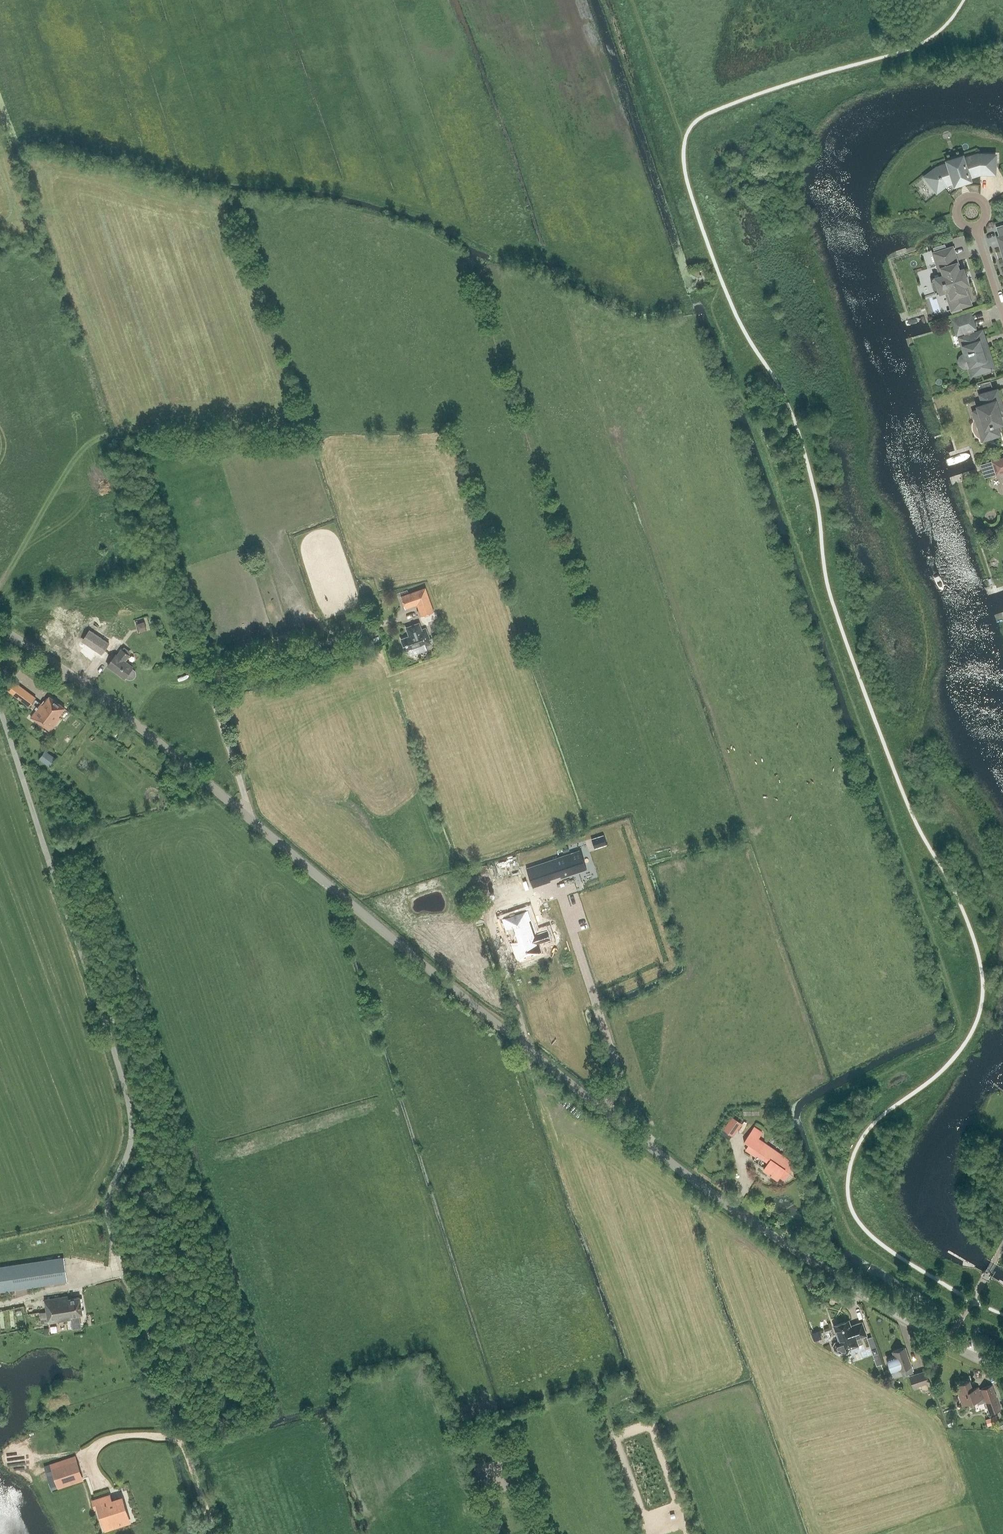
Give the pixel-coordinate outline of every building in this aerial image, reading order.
[(995,174),(995,155),(981,154),(981,156),(964,162),(962,156),(947,161),(949,167),(938,170),(936,168),(925,177),(937,192),(947,185),(954,182),(955,185),(970,180),(969,177),(981,173),(995,174)] [(945,244),(933,248),(935,254),(947,250),(945,244)] [(933,281),(931,281),(932,284),(932,286),(933,288),(934,290),(935,292),(936,292),(937,294),(945,291),(945,290),(947,290),(952,308),(947,310),(947,311),(951,309),(961,306),(967,304),(966,304),(964,299),(967,298),(968,299),(964,284),(967,283),(963,270),(959,271),(952,249),(955,248),(955,247),(947,250),(935,254),(934,254),(934,255),(935,254),(940,270),(942,269),(944,276),(940,277),(940,276),(932,279),(933,281)] [(974,312),(948,321),(953,320),(957,333),(957,334),(964,331),(965,336),(963,337),(966,345),(963,346),(966,355),(964,355),(961,357),(960,361),(961,364),(964,366),(968,366),(972,365),(975,373),(974,374),(986,370),(987,371),(994,369),(995,374),(996,374),(986,344),(984,344),(980,331),(975,333),(973,328),(975,328),(970,314),(974,313),(974,312)] [(1002,411),(996,390),(994,391),(993,389),(980,393),(984,405),(978,407),(982,417),(977,419),(979,423),(978,426),(978,428),(978,430),(979,432),(980,433),(982,435),(984,439),(999,434),(996,425),(1002,423),(999,412),(1002,411)] [(993,462),(996,469),(1002,467),(1002,459),(993,462)] [(427,589),(403,597),(407,609),(418,605),(423,616),(435,612),(427,589)] [(432,644),(426,628),(422,630),(420,624),(406,629),(409,636),(401,639),(405,651),(409,650),(411,656),(419,653),(417,649),(432,644)] [(83,641),(102,654),(110,643),(90,630),(83,641)] [(345,652),(343,645),(333,648),(335,655),(345,652)] [(332,647),(324,649),(327,658),(335,655),(333,648),(332,647)] [(125,678),(125,677),(127,678),(129,679),(132,679),(134,678),(136,676),(136,674),(136,671),(135,670),(133,669),(132,668),(133,667),(125,661),(130,655),(122,649),(117,656),(116,655),(108,665),(125,678)] [(36,698),(14,681),(7,690),(29,707),(36,698)] [(59,716),(65,708),(49,697),(43,705),(41,704),(31,718),(44,727),(45,726),(51,731),(60,718),(59,716)] [(47,749),(41,759),(52,766),(58,756),(47,749)] [(604,835),(592,839),(595,847),(607,843),(604,835)] [(572,853),(527,868),(530,877),(533,887),(534,887),(547,882),(551,881),(550,878),(553,877),(560,874),(561,878),(587,869),(581,852),(580,850),(572,853)] [(528,910),(502,919),(506,929),(514,926),(515,928),(513,928),(514,931),(516,931),(519,940),(511,942),(517,960),(542,952),(539,943),(539,942),(544,940),(545,942),(551,940),(548,930),(535,934),(530,921),(531,920),(528,910)] [(733,1136),(741,1124),(733,1118),(725,1130),(733,1136)] [(795,1164),(764,1143),(758,1139),(763,1132),(755,1126),(744,1141),(749,1145),(745,1150),(755,1157),(757,1154),(769,1162),(764,1170),(778,1179),(780,1176),(784,1179),(795,1164)] [(798,1222),(797,1227),(801,1229),(805,1228),(805,1223),(802,1220),(798,1222)] [(66,1282),(62,1258),(0,1267),(0,1292),(66,1282)] [(47,1312),(40,1313),(42,1324),(71,1320),(73,1329),(82,1328),(80,1315),(83,1315),(80,1298),(68,1300),(68,1297),(45,1300),(47,1312)] [(835,1342),(833,1345),(835,1350),(844,1354),(848,1352),(850,1349),(858,1346),(857,1343),(862,1342),(860,1337),(867,1335),(862,1322),(851,1326),(849,1320),(834,1326),(839,1340),(835,1342)] [(816,1340),(824,1337),(821,1329),(813,1332),(816,1340)] [(876,1335),(870,1336),(879,1365),(885,1363),(876,1335)] [(895,1357),(888,1360),(892,1371),(899,1369),(899,1370),(904,1368),(907,1374),(913,1372),(905,1347),(893,1351),(895,1357)] [(930,1382),(926,1370),(909,1375),(913,1388),(930,1382)] [(970,1380),(959,1384),(961,1390),(957,1392),(962,1403),(975,1399),(979,1404),(986,1401),(990,1413),(1001,1409),(991,1384),(972,1389),(970,1380)] [(994,1416),(986,1419),(988,1426),(999,1422),(997,1415),(994,1416)] [(84,1480),(77,1459),(51,1468),(58,1489),(84,1480)] [(111,1530),(132,1523),(123,1496),(112,1499),(111,1493),(94,1499),(102,1522),(108,1520),(111,1530)]
